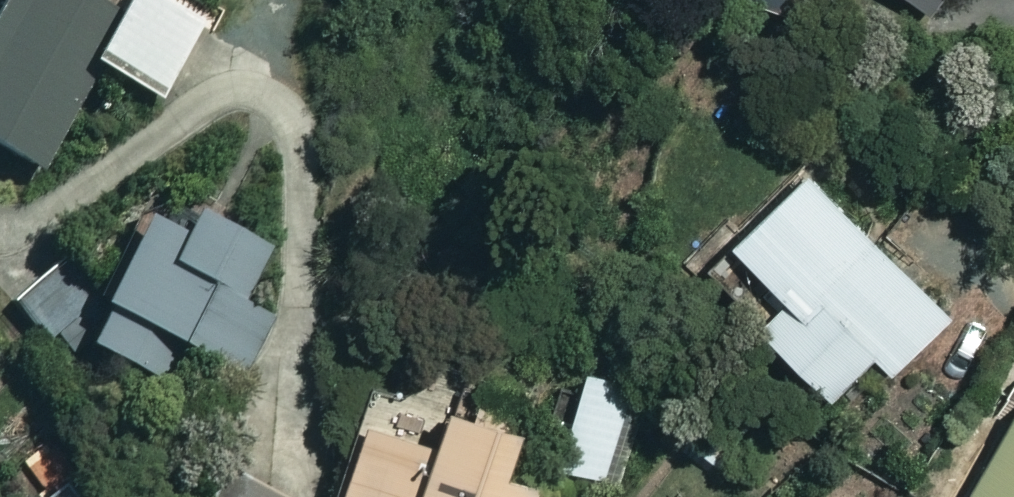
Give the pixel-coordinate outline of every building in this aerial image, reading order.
[(172,0),(0,0),(0,147),(31,166),(93,64),(154,102),(204,19),(172,0)] [(925,11),(933,0),(910,0),(925,11)] [(945,312),(799,163),(724,235),(784,296),(756,324),(825,394),(869,351),(887,369),(945,312)] [(261,246),(185,209),(174,232),(137,214),(76,338),(164,382),(181,346),(236,374),(264,317),(234,302),(261,246)] [(91,295),(59,262),(15,304),(47,337),(91,295)] [(652,385),(583,363),(552,462),(621,484),(652,385)] [(545,482),(499,467),(516,417),(441,392),(427,434),(361,412),(333,496),(540,496),(545,482)] [(1010,395),(963,491),(975,496),(1013,496),(1013,397),(1010,395)] [(214,476),(204,496),(260,496),(214,476)]
